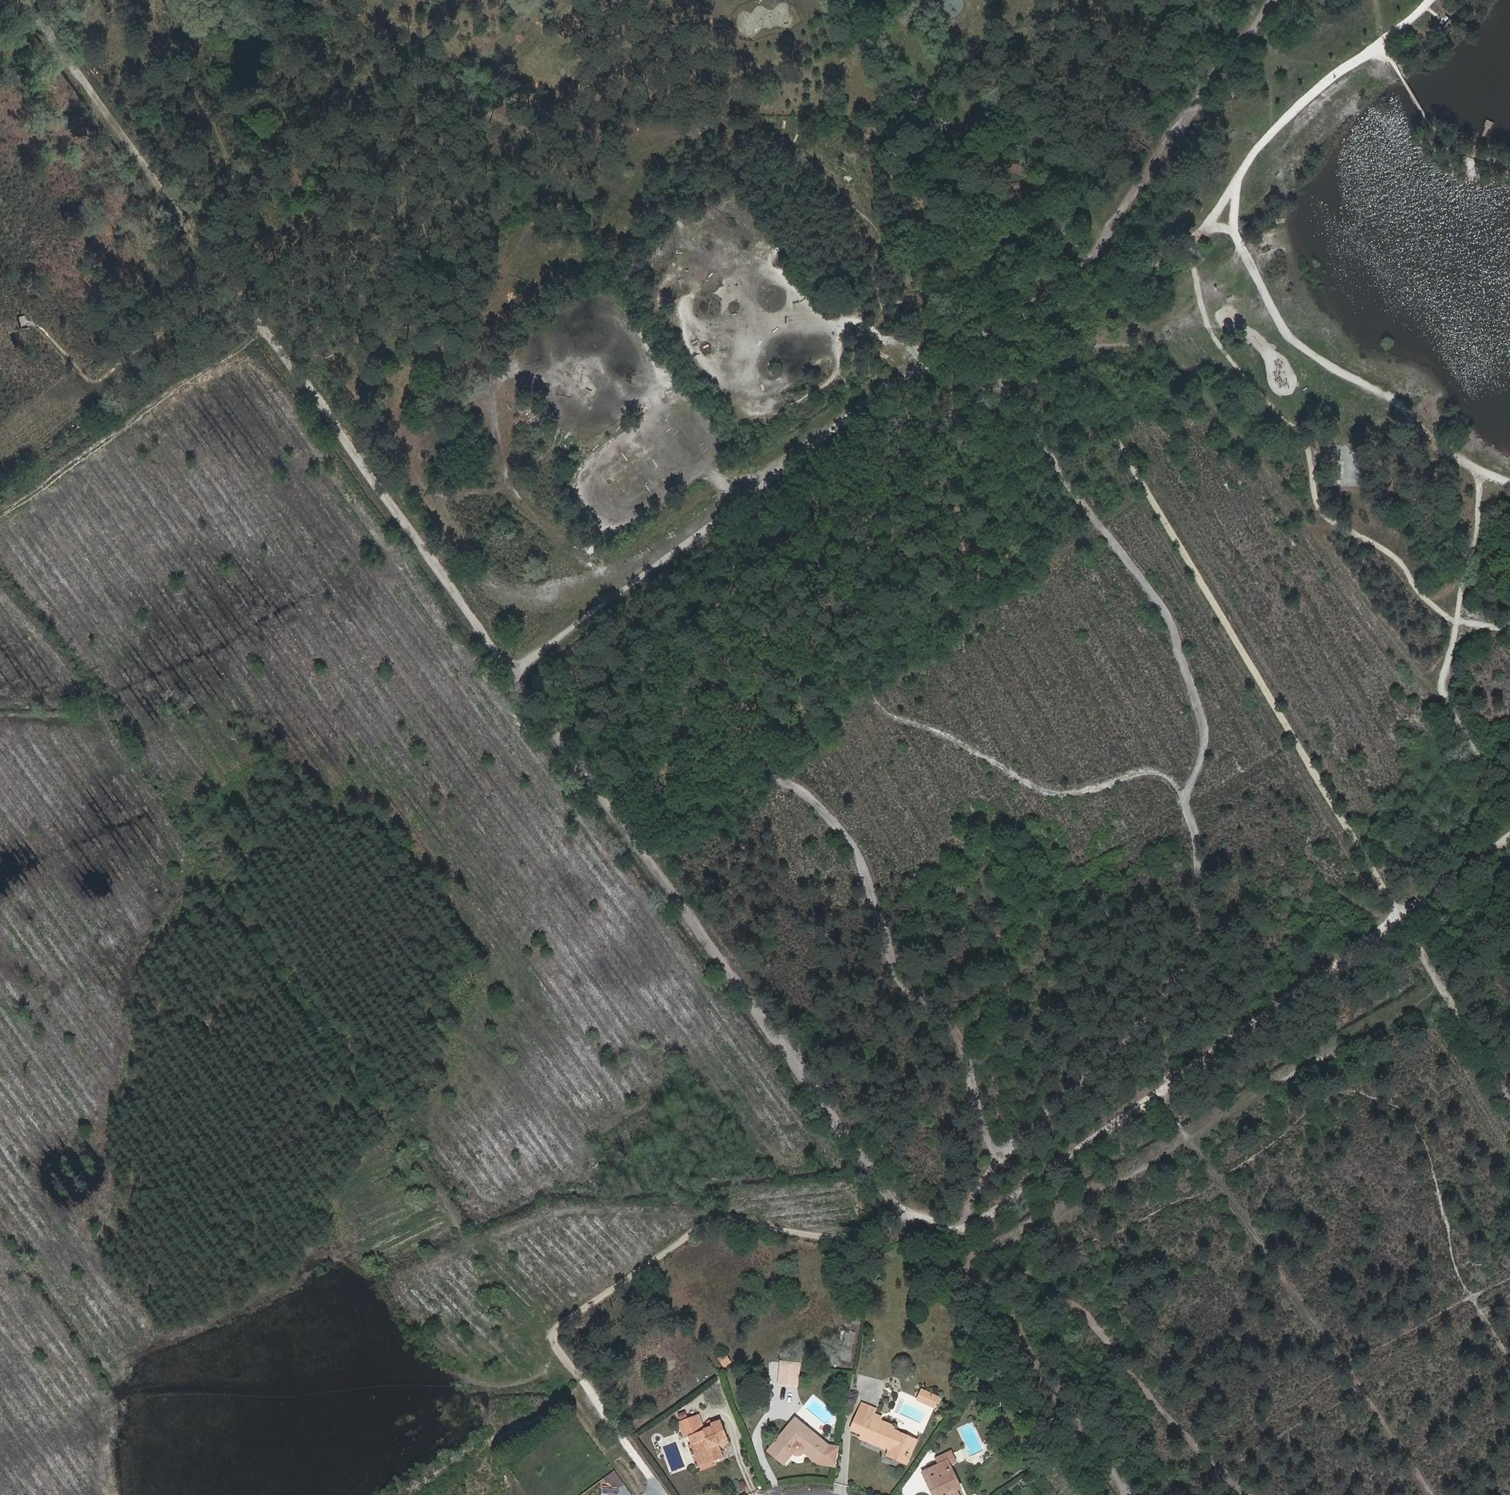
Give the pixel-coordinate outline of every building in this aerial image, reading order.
[(718,1358),(722,1366),(731,1363),(727,1354),(718,1358)] [(780,1362),(778,1382),(796,1383),(797,1364),(780,1362)] [(925,1394),(921,1402),(934,1409),(938,1400),(925,1394)] [(874,1409),(862,1404),(857,1416),(868,1420),(871,1414),(874,1409)] [(678,1415),(680,1420),(688,1417),(686,1412),(678,1415)] [(681,1430),(703,1422),(700,1414),(678,1423),(681,1430)] [(857,1416),(850,1430),(860,1434),(858,1438),(868,1442),(870,1439),(875,1441),(874,1445),(882,1448),(883,1445),(889,1447),(887,1450),(885,1455),(903,1462),(913,1440),(895,1431),(894,1435),(888,1433),(890,1429),(891,1426),(878,1420),(879,1417),(871,1414),(868,1420),(857,1416)] [(828,1446),(796,1419),(769,1452),(784,1464),(793,1453),(795,1455),(797,1455),(799,1455),(804,1454),(805,1453),(818,1463),(836,1466),(839,1448),(828,1446)] [(684,1439),(690,1437),(706,1431),(703,1422),(681,1430),(684,1439)] [(706,1431),(690,1437),(693,1445),(689,1447),(694,1461),(712,1454),(715,1462),(723,1458),(719,1447),(718,1443),(728,1440),(721,1422),(713,1424),(714,1427),(706,1431)] [(936,1459),(939,1465),(948,1461),(950,1465),(956,1462),(951,1452),(936,1459)] [(697,1468),(715,1462),(712,1454),(694,1461),(697,1468)] [(931,1491),(936,1489),(938,1494),(958,1494),(957,1491),(952,1482),(957,1479),(950,1465),(948,1461),(939,1465),(923,1473),(931,1491)] [(961,1489),(957,1479),(952,1482),(957,1491),(961,1489)]
